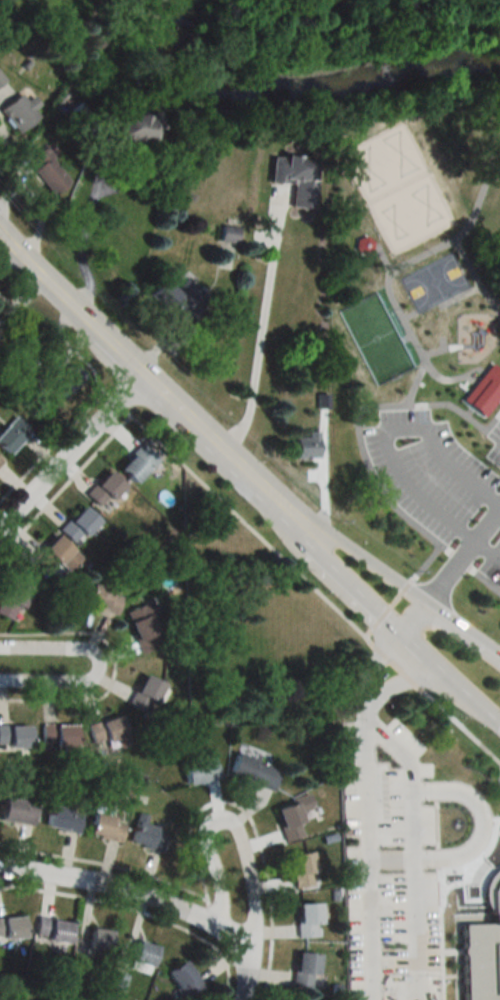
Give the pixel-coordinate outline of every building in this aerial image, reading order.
[(23,100),(17,93),(0,106),(0,112),(16,133),(36,117),(30,110),(36,105),(29,95),(23,100)] [(152,138),(149,114),(118,117),(120,142),(152,138)] [(27,159),(53,196),(70,184),(43,147),(27,159)] [(313,156),(270,155),(269,182),(290,183),(290,208),(313,208),(313,156)] [(356,242),(355,251),(362,257),(370,254),(370,252),(371,245),(365,239),(356,242)] [(185,324),(207,298),(184,279),(174,290),(161,278),(148,293),(185,324)] [(480,377),(473,385),(461,401),(483,417),(495,401),(499,395),(499,373),(489,365),(480,377)] [(31,431),(15,415),(0,430),(0,448),(7,455),(31,431)] [(293,459),(317,459),(317,434),(293,434),(293,459)] [(157,460),(141,444),(117,468),(133,484),(157,460)] [(101,509),(124,486),(109,471),(86,494),(101,509)] [(75,545),(98,522),(83,506),(59,529),(75,545)] [(33,558),(59,582),(81,559),(56,534),(33,558)] [(14,622),(30,588),(10,579),(0,599),(0,615),(14,622)] [(84,605),(115,616),(123,594),(91,583),(84,605)] [(124,612),(141,653),(163,644),(153,619),(157,617),(151,602),(124,612)] [(128,704),(147,714),(161,684),(143,675),(128,704)] [(93,746),(115,739),(118,749),(128,747),(119,716),(87,725),(93,746)] [(74,724),(42,724),(42,746),(74,746),(74,724)] [(27,748),(27,726),(0,726),(0,748),(27,748)] [(281,770),(236,753),(228,774),(273,791),(281,770)] [(214,757),(181,765),(186,785),(219,777),(214,757)] [(2,797),(0,814),(0,821),(32,825),(36,802),(2,797)] [(275,808),(282,841),(303,837),(296,803),(275,808)] [(44,827),(77,832),(80,810),(48,805),(44,827)] [(125,821),(93,812),(87,833),(119,842),(125,821)] [(129,842),(158,850),(164,829),(135,821),(129,842)] [(295,889),(316,885),(309,851),(288,856),(295,889)] [(494,871),(499,868),(499,999),(465,999),(464,923),(494,923),(494,913),(491,913),(491,910),(489,908),(487,903),(485,898),(485,890),(487,882),(490,876),(494,871)] [(319,937),(319,903),(297,903),(297,937),(319,937)] [(21,917),(0,917),(0,938),(21,938),(21,917)] [(69,920),(35,917),(33,939),(67,943),(69,920)] [(86,950),(107,952),(109,930),(88,928),(86,950)] [(149,969),(156,946),(136,941),(130,963),(149,969)] [(292,986),(314,988),(317,954),(295,952),(292,986)] [(164,974),(185,999),(203,985),(182,959),(164,974)] [(125,975),(115,974),(114,978),(112,978),(111,986),(123,989),(125,975)]
